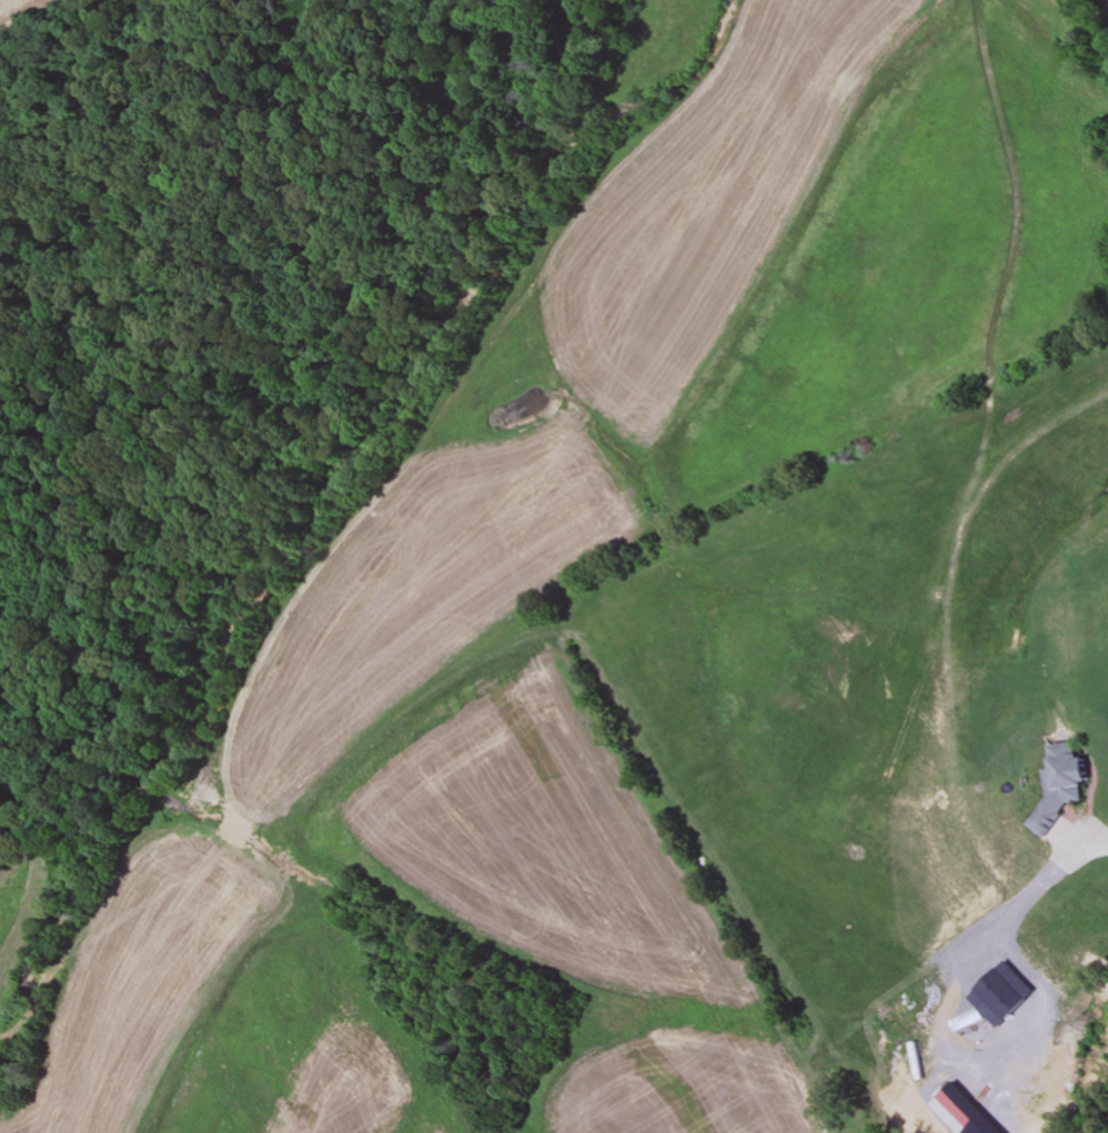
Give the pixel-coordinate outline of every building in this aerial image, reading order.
[(1046,799),(1027,826),(1045,838),(1069,804),(1083,803),(1082,792),(1089,781),(1088,761),(1077,753),(1076,743),(1050,745),(1052,771),(1044,771),(1046,799)] [(974,992),(978,1005),(1014,994),(1010,981),(974,992)]
